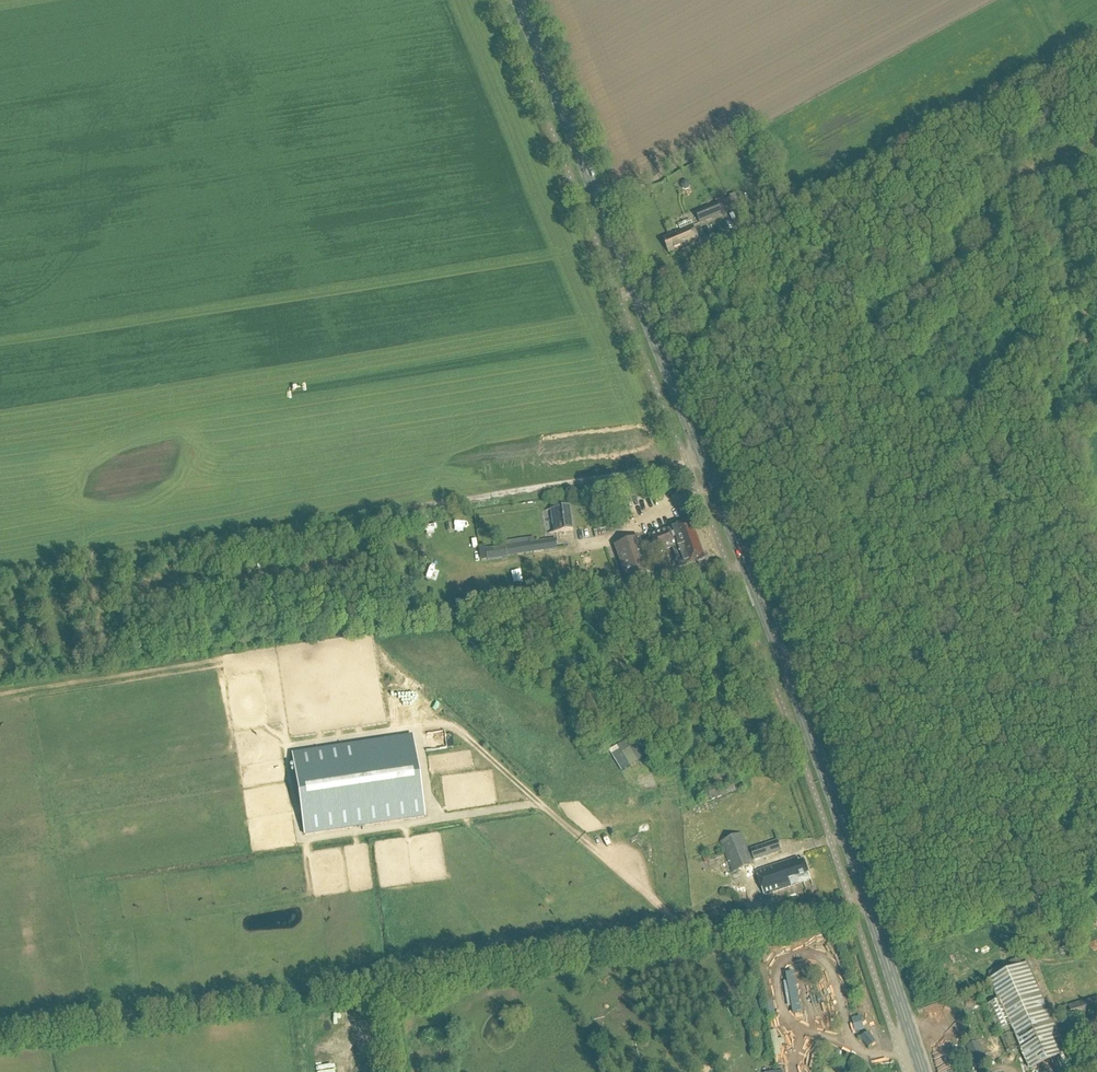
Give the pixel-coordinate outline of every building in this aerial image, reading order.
[(682,184),(681,187),(682,190),(686,191),(689,190),(691,186),(689,183),(685,182),(682,184)] [(732,203),(735,211),(741,208),(736,195),(730,198),(730,200),(732,203)] [(717,205),(718,207),(721,215),(734,210),(732,203),(730,200),(725,202),(717,205)] [(721,215),(718,207),(698,215),(702,225),(722,217),(721,215)] [(681,233),(663,240),(669,255),(681,250),(681,252),(700,245),(691,223),(679,227),(681,233)] [(558,535),(576,532),(573,509),(555,511),(558,535)] [(653,543),(643,546),(640,538),(615,548),(627,582),(652,572),(644,552),(655,548),(657,554),(674,548),(681,569),(707,560),(693,522),(651,537),(653,543)] [(557,540),(544,542),(545,552),(545,553),(557,551),(558,550),(558,545),(557,540)] [(506,547),(487,549),(487,550),(488,562),(508,559),(508,557),(506,547)] [(405,595),(406,607),(419,605),(417,594),(405,595)] [(611,751),(610,751),(611,753),(622,772),(626,770),(630,767),(638,763),(644,760),(631,739),(611,751)] [(415,756),(295,775),(304,837),(425,818),(415,756)] [(727,786),(709,793),(712,801),(716,800),(736,792),(734,786),(727,788),(727,786)] [(742,835),(720,844),(726,861),(728,865),(732,875),(755,866),(742,835)] [(750,851),(754,862),(781,853),(777,842),(750,851)] [(793,886),(812,880),(806,860),(801,862),(800,858),(758,872),(765,896),(794,887),(793,886)] [(1065,948),(1058,950),(1061,957),(1067,955),(1065,948)] [(1007,1055),(1020,1049),(1030,1071),(1068,1054),(1027,963),(1022,965),(1019,959),(988,973),(991,979),(988,980),(998,1002),(986,1007),(1007,1055)] [(764,970),(771,973),(774,965),(767,962),(764,970)] [(828,991),(820,994),(824,1005),(833,1002),(828,991)] [(1073,1021),(1096,1014),(1096,997),(1067,1006),(1073,1021)] [(813,1001),(804,1002),(805,1023),(815,1022),(813,1001)] [(956,1031),(952,1032),(955,1042),(960,1040),(956,1031)] [(967,1048),(976,1070),(987,1065),(977,1043),(967,1048)] [(946,1048),(949,1055),(959,1052),(956,1045),(946,1048)] [(959,1054),(951,1057),(954,1063),(962,1060),(959,1054)]
